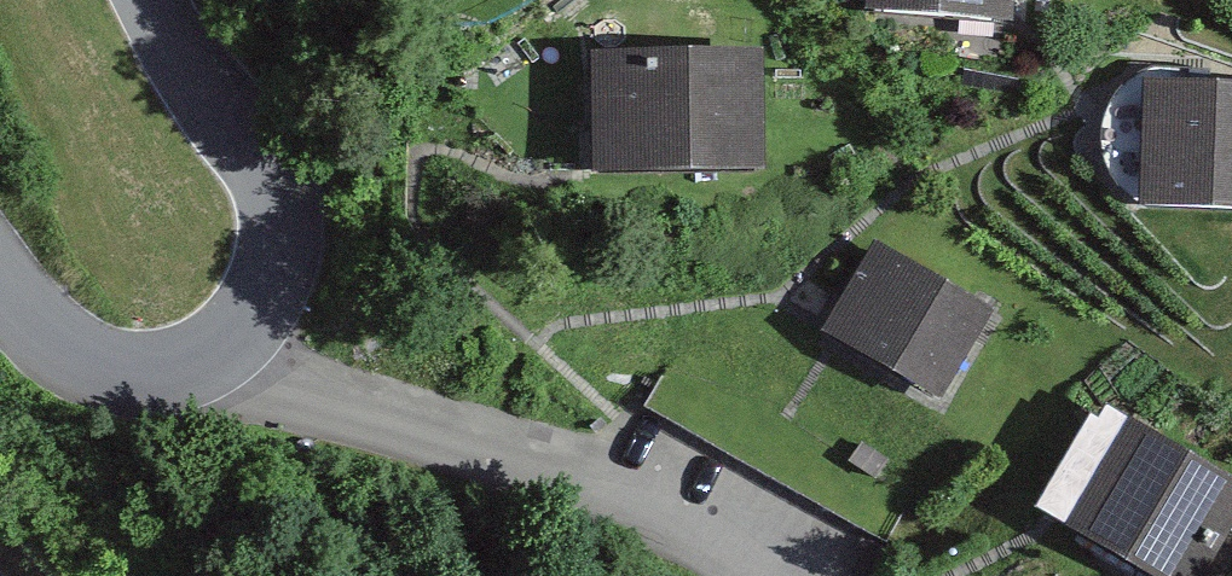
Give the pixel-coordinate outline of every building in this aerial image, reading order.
[(851,13),(1009,27),(1012,0),(852,0),(851,13)] [(750,52),(579,54),(580,168),(751,166),(750,52)] [(1136,91),(1132,216),(1231,219),(1231,93),(1136,91)] [(873,241),(816,333),(936,406),(993,313),(873,241)] [(1104,418),(1043,526),(1131,575),(1213,575),(1231,542),(1231,490),(1104,418)]
